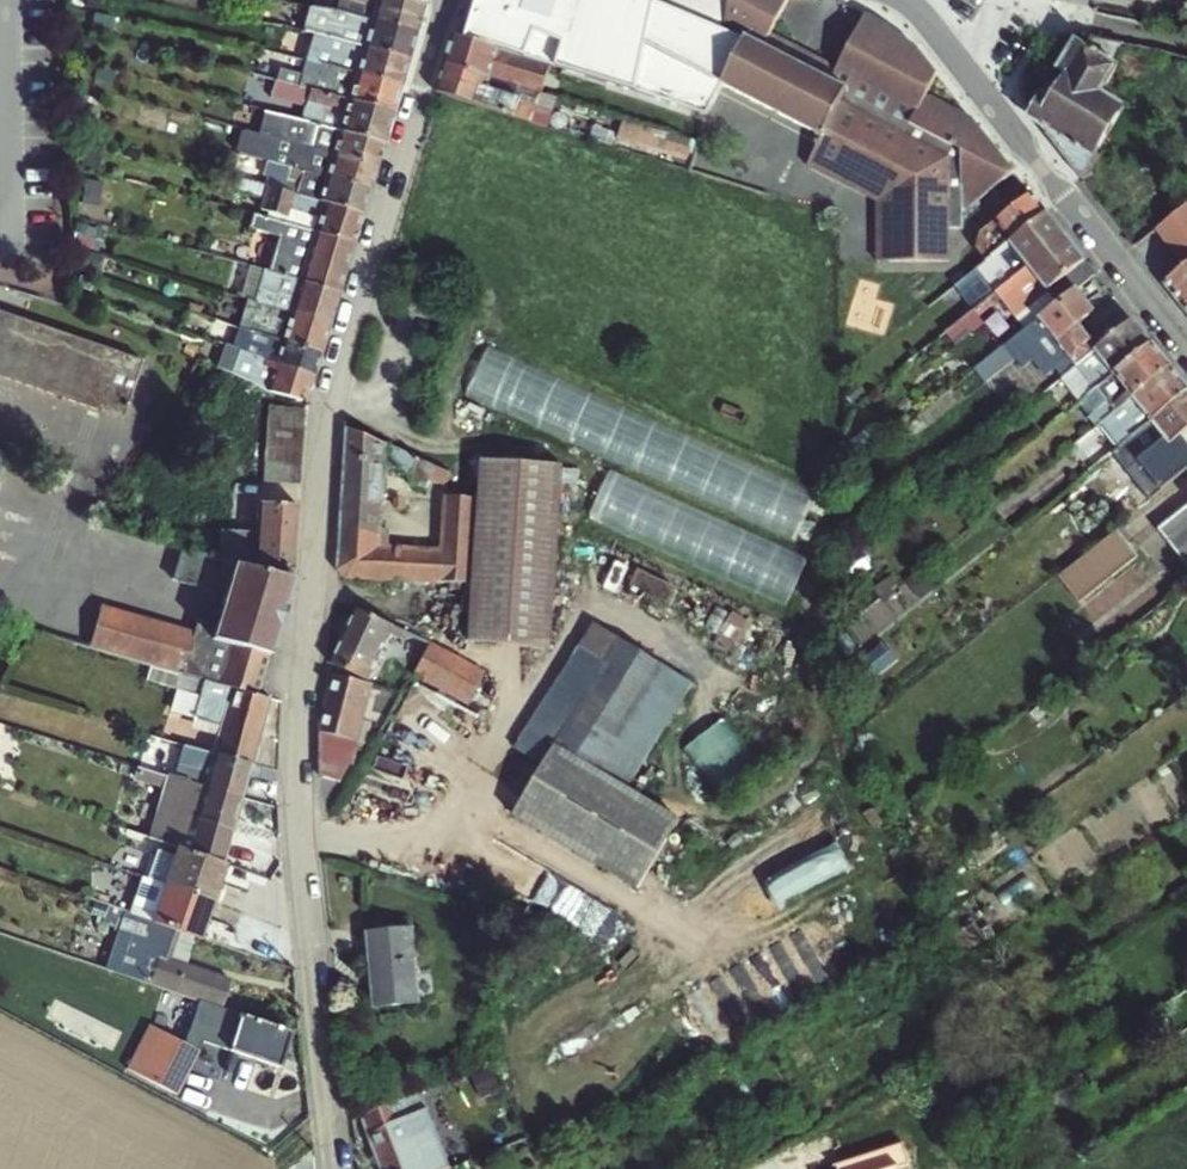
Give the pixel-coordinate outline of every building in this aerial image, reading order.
[(414,33),(422,5),(405,0),(310,0),(309,2),(414,33)] [(638,94),(706,115),(709,103),(713,86),(731,0),(477,0),(465,39),(550,66),(638,94)] [(713,86),(811,135),(828,99),(851,111),(893,63),(887,58),(905,37),(880,19),(865,11),(830,79),(767,47),(792,0),(731,0),(713,86)] [(301,29),(316,32),(325,34),(406,59),(414,33),(309,2),(301,29)] [(345,59),(342,68),(398,86),(406,59),(325,34),(316,32),(313,43),(294,37),(292,43),(312,49),(345,59)] [(443,66),(540,95),(550,66),(465,39),(460,38),(452,35),(443,66)] [(1092,47),(1078,45),(1063,65),(1068,77),(1056,92),(1050,100),(1041,94),(1028,113),(1079,177),(1080,174),(1121,104),(1099,91),(1112,66),(1106,62),(1109,56),(1139,73),(1154,50),(1099,36),(1092,47)] [(893,63),(851,111),(860,116),(837,166),(886,191),(886,195),(980,133),(966,116),(925,92),(934,74),(917,48),(905,37),(887,58),(893,63)] [(398,86),(342,68),(309,59),(302,84),(312,87),(390,111),(398,86)] [(435,95),(443,97),(465,104),(546,129),(550,115),(535,111),(540,95),(443,66),(435,94),(435,95)] [(293,115),(326,125),(381,142),(390,111),(312,87),(302,84),(265,75),(261,89),(297,100),(293,115)] [(1050,100),(1056,92),(1048,86),(1041,94),(1050,100)] [(860,116),(851,111),(828,99),(811,135),(798,161),(873,199),(873,203),(886,195),(886,191),(837,166),(860,116)] [(274,137),(374,167),(381,142),(326,125),(293,115),(266,108),(258,133),(274,137)] [(961,213),(1012,173),(980,133),(886,195),(889,260),(947,257),(946,227),(962,225),(961,213)] [(289,168),(301,171),(367,190),(374,167),(274,137),(270,153),(291,159),(289,168)] [(367,190),(301,171),(289,168),(263,161),(260,174),(296,185),(293,194),(360,214),(365,197),(367,190)] [(262,202),(286,209),(315,218),(310,234),(350,245),(360,214),(293,194),(228,176),(227,179),(265,190),(262,202)] [(1044,213),(1028,192),(994,221),(1000,227),(982,243),(986,249),(981,253),(986,260),(1044,213)] [(886,195),(873,203),(877,261),(889,260),(886,195)] [(1157,227),(1186,265),(1186,202),(1157,227)] [(286,209),(281,225),(310,234),(315,218),(286,209)] [(1044,213),(986,260),(981,263),(974,269),(993,292),(1063,236),(1044,213)] [(275,240),(265,274),(336,294),(350,245),(310,234),(281,225),(249,216),(245,231),(275,240)] [(1063,236),(993,292),(985,298),(989,303),(996,298),(1023,330),(1074,290),(1094,274),(1063,236)] [(1166,284),(1184,308),(1186,305),(1186,266),(1166,284)] [(261,272),(252,302),(327,325),(336,294),(265,274),(261,272)] [(1074,290),(1023,330),(973,369),(980,379),(1009,356),(1011,359),(1023,350),(1048,330),(1075,365),(1097,348),(1089,338),(1083,342),(1072,329),(1078,324),(1093,313),(1074,290)] [(327,325),(252,302),(247,300),(240,325),(265,333),(319,351),(327,325)] [(211,316),(186,308),(181,323),(206,331),(211,316)] [(0,310),(0,377),(122,419),(142,360),(0,310)] [(1069,409),(1076,404),(1150,345),(1131,321),(1097,348),(1075,365),(1065,373),(1050,385),(1069,409)] [(1089,338),(1078,324),(1072,329),(1083,342),(1089,338)] [(265,333),(240,325),(232,349),(239,351),(256,357),(257,358),(265,333)] [(1065,373),(1075,365),(1048,330),(1023,350),(1028,356),(1042,344),(1065,373)] [(319,351),(265,333),(257,358),(312,376),(319,351)] [(224,349),(205,343),(201,358),(219,364),(224,349)] [(1150,345),(1076,404),(1095,428),(1170,369),(1150,345)] [(257,368),(252,384),(265,390),(304,401),(312,376),(257,358),(256,357),(239,351),(236,361),(245,364),(257,368)] [(257,368),(245,364),(240,380),(252,384),(257,368)] [(1186,393),(1186,391),(1170,369),(1095,428),(1114,451),(1119,447),(1133,436),(1186,393)] [(1178,439),(1186,432),(1186,393),(1133,436),(1142,447),(1127,459),(1107,475),(1117,488),(1138,471),(1178,439)] [(274,398),(271,426),(303,430),(302,410),(274,398)] [(297,484),(303,430),(271,426),(264,480),(297,484)] [(449,473),(346,426),(339,568),(346,578),(497,587),(497,596),(526,599),(529,564),(519,553),(477,551),(479,499),(446,496),(442,556),(380,552),(385,460),(410,472),(407,479),(422,486),(426,479),(442,487),(449,473)] [(1142,447),(1133,436),(1119,447),(1127,459),(1142,447)] [(1178,439),(1138,471),(1158,495),(1186,473),(1186,451),(1178,439)] [(694,490),(810,539),(827,499),(711,451),(694,490)] [(612,471),(593,517),(793,599),(812,553),(612,471)] [(254,568),(292,569),(296,504),(259,502),(256,532),(221,530),(219,559),(254,569),(254,568)] [(1186,572),(1186,513),(1184,509),(1156,532),(1186,572)] [(162,532),(159,542),(192,552),(200,554),(203,544),(162,532)] [(1116,533),(1056,579),(1076,604),(1136,559),(1116,533)] [(198,620),(194,630),(181,674),(254,695),(290,576),(254,569),(219,559),(200,554),(192,552),(185,576),(227,589),(216,625),(198,620)] [(874,590),(879,598),(896,585),(890,577),(874,590)] [(100,604),(88,647),(151,665),(181,674),(194,630),(100,604)] [(416,638),(358,610),(333,664),(367,681),(390,636),(399,640),(397,644),(409,650),(416,638)] [(691,684),(621,642),(597,627),(564,677),(533,726),(626,782),(629,784),(693,686),(691,684)] [(429,645),(416,638),(409,650),(422,656),(429,645)] [(422,656),(411,676),(468,704),(484,672),(429,645),(422,656)] [(254,695),(181,674),(151,665),(146,680),(175,689),(198,695),(191,718),(220,726),(212,752),(251,763),(268,699),(254,695)] [(372,687),(334,675),(327,703),(322,725),(322,732),(356,740),(365,742),(369,726),(361,724),(372,687)] [(198,695),(175,689),(169,711),(191,718),(198,695)] [(723,789),(760,759),(728,717),(690,747),(723,789)] [(322,732),(321,774),(343,775),(349,754),(352,755),(354,746),(356,740),(322,732)] [(206,771),(202,785),(242,796),(251,763),(212,752),(184,744),(179,762),(206,771)] [(682,821),(557,744),(512,812),(637,889),(682,821)] [(139,753),(136,766),(167,775),(186,780),(189,770),(170,765),(171,762),(139,753)] [(202,785),(186,780),(167,775),(146,836),(175,846),(180,848),(223,862),(242,796),(202,785)] [(794,848),(807,867),(820,858),(828,869),(852,853),(832,823),(794,848)] [(146,878),(162,884),(210,901),(223,862),(180,848),(175,846),(172,856),(155,850),(146,878)] [(128,913),(150,921),(175,929),(196,936),(198,937),(210,901),(162,884),(146,878),(140,876),(128,913)] [(164,957),(175,929),(150,921),(128,913),(108,906),(88,962),(150,984),(152,982),(221,1006),(230,980),(186,965),(177,961),(164,957)] [(177,961),(186,965),(196,936),(175,929),(164,957),(177,961)] [(420,1003),(412,930),(369,933),(375,1007),(420,1003)] [(289,1033),(212,1006),(200,1041),(249,1057),(246,1068),(257,1073),(261,1061),(278,1067),(289,1033)] [(201,1049),(162,1029),(137,1076),(176,1096),(201,1049)] [(570,1034),(539,1052),(549,1070),(580,1052),(570,1034)] [(435,1124),(423,1093),(380,1110),(383,1116),(371,1121),(376,1133),(373,1135),(386,1168),(427,1168),(413,1134),(435,1124)] [(380,1110),(368,1115),(366,1116),(373,1135),(376,1133),(371,1121),(383,1116),(380,1110)] [(435,1124),(413,1134),(427,1168),(446,1168),(452,1167),(435,1124)]
